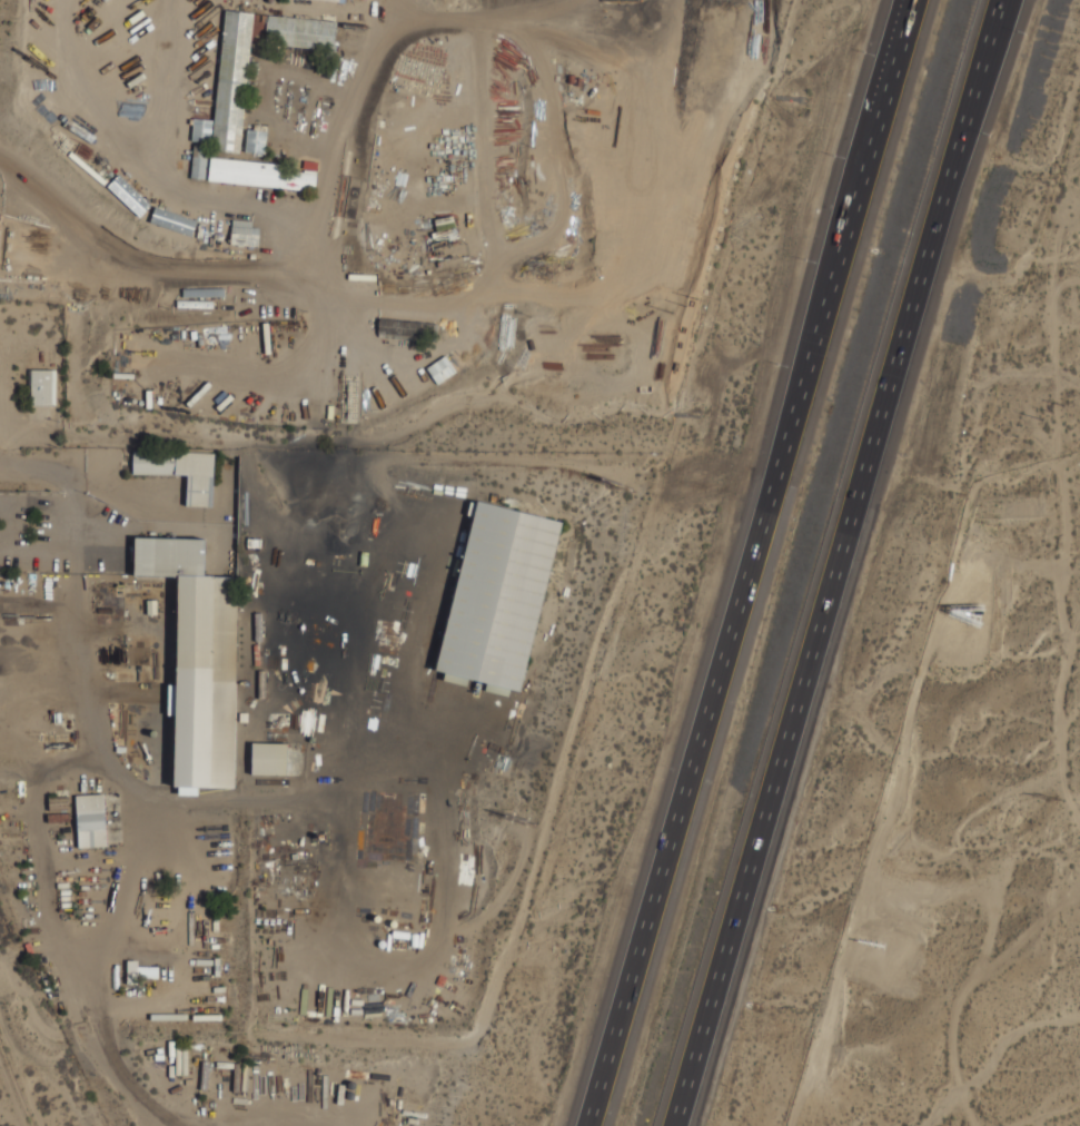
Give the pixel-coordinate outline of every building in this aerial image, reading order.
[(240,153),(252,12),(224,10),(212,150),(240,153)] [(265,36),(280,38),(280,42),(305,45),(306,39),(298,38),(300,18),(268,15),(265,36)] [(192,141),(211,142),(212,119),(192,118),(192,141)] [(265,153),(266,130),(246,130),(245,152),(265,153)] [(207,146),(192,145),(192,178),(206,178),(207,146)] [(208,181),(315,190),(317,165),(303,164),(303,166),(210,158),(208,181)] [(192,236),(197,220),(155,206),(150,222),(192,236)] [(231,245),(259,246),(259,229),(231,228),(231,245)] [(427,367),(437,384),(456,372),(446,355),(427,367)] [(32,372),(32,403),(52,403),(51,371),(32,372)] [(212,507),(214,453),(133,450),(132,473),(186,475),(186,506),(212,507)] [(467,511),(555,531),(515,701),(427,680),(467,511)] [(168,575),(230,576),(230,791),(167,791),(168,575)] [(286,775),(287,743),(252,742),(251,774),(286,775)] [(77,847),(106,847),(105,794),(76,795),(77,847)] [(127,979),(157,978),(157,966),(137,967),(137,960),(127,960),(127,979)]
